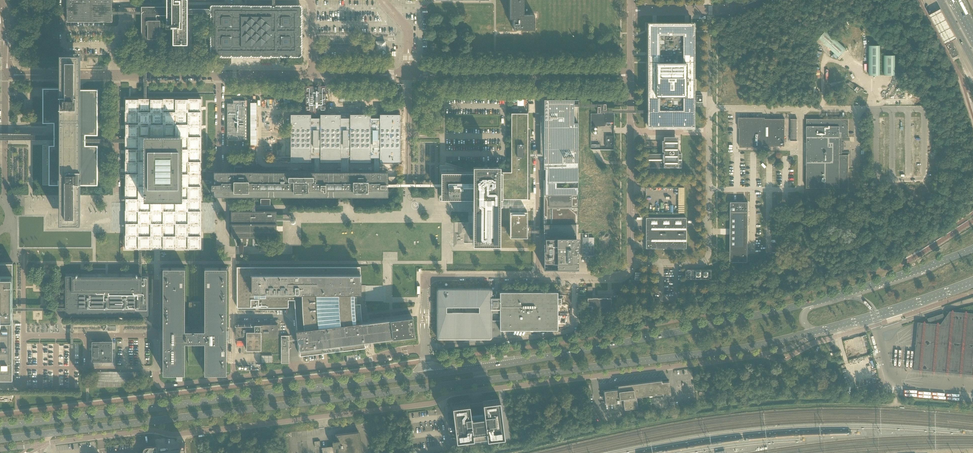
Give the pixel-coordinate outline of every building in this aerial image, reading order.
[(67,12),(67,21),(69,21),(72,21),(74,21),(77,21),(79,21),(82,21),(84,21),(87,22),(89,21),(92,22),(95,22),(97,22),(100,22),(102,22),(105,22),(112,22),(112,14),(112,11),(112,4),(112,0),(67,0),(67,12)] [(167,4),(167,6),(166,6),(141,6),(141,11),(141,14),(141,15),(141,34),(141,41),(141,43),(141,53),(144,53),(146,53),(148,53),(158,53),(158,41),(158,38),(160,38),(160,21),(160,20),(159,20),(156,20),(156,15),(166,15),(167,15),(168,15),(168,20),(166,20),(166,24),(173,24),(173,40),(174,40),(187,40),(188,40),(188,14),(188,13),(188,9),(188,4),(188,0),(167,0),(167,4)] [(510,18),(510,19),(513,19),(513,26),(514,26),(514,30),(518,30),(534,30),(535,30),(535,15),(534,15),(524,15),(524,0),(510,0),(510,18)] [(213,8),(213,55),(300,55),(300,7),(277,8),(273,7),(213,8)] [(940,9),(929,15),(945,45),(957,39),(940,9)] [(647,22),(647,110),(647,112),(647,128),(694,128),(694,43),(694,31),(694,23),(694,22),(689,22),(685,22),(657,22),(652,22),(647,22)] [(825,32),(818,39),(833,52),(839,57),(845,50),(845,49),(825,32)] [(951,40),(945,43),(953,57),(959,54),(951,40)] [(375,41),(375,51),(386,51),(386,41),(375,41)] [(869,45),(869,75),(880,75),(880,45),(869,45)] [(43,88),(43,123),(54,123),(54,124),(54,133),(54,135),(54,136),(55,136),(55,137),(55,138),(54,138),(54,139),(54,145),(49,145),(49,185),(59,185),(59,182),(59,181),(61,181),(63,181),(63,192),(63,202),(63,205),(63,206),(63,217),(63,218),(63,222),(77,222),(77,218),(77,217),(77,202),(77,192),(77,181),(78,181),(78,185),(80,185),(80,186),(98,186),(98,162),(98,146),(98,145),(92,145),(85,145),(85,142),(85,138),(85,135),(97,135),(97,90),(80,90),(80,86),(80,80),(80,70),(80,69),(80,53),(60,52),(60,70),(60,80),(60,85),(60,86),(60,88),(43,88)] [(895,55),(884,55),(884,75),(895,75),(895,55)] [(829,68),(825,80),(838,83),(843,67),(828,62),(827,68),(829,68)] [(326,91),(326,86),(318,86),(318,87),(313,87),(313,86),(306,86),(306,91),(307,91),(307,94),(306,94),(306,104),(307,104),(307,106),(306,106),(306,111),(313,111),(316,114),(316,115),(311,115),(291,115),(291,118),(291,128),(291,157),(291,158),(291,160),(314,160),(319,160),(342,160),(347,160),(374,160),(380,160),(400,160),(400,158),(400,118),(400,113),(380,113),(380,114),(380,115),(380,118),(370,118),(370,115),(350,115),(350,118),(341,118),(341,115),(340,115),(320,115),(320,111),(326,111),(326,106),(324,106),(324,104),(326,104),(326,94),(324,94),(324,91),(326,91)] [(125,174),(125,186),(125,193),(125,195),(125,199),(125,203),(125,206),(125,211),(125,224),(125,233),(125,236),(125,249),(138,249),(150,249),(163,249),(176,249),(188,249),(201,249),(201,236),(201,224),(201,211),(201,205),(201,199),(201,186),(201,183),(211,183),(211,187),(215,187),(215,183),(216,182),(215,182),(215,180),(204,180),(204,179),(203,179),(202,179),(201,179),(201,174),(201,161),(201,149),(201,136),(201,123),(201,111),(201,99),(201,98),(188,98),(176,98),(163,98),(150,98),(146,98),(144,98),(138,98),(125,98),(125,111),(125,123),(125,136),(125,138),(125,142),(125,149),(125,161),(125,174)] [(523,105),(524,111),(528,110),(527,99),(518,99),(518,106),(523,105)] [(544,232),(544,269),(576,269),(576,268),(576,216),(578,216),(578,200),(578,196),(578,106),(578,104),(578,99),(575,99),(549,99),(549,100),(547,100),(547,105),(544,105),(544,122),(544,152),(544,155),(544,196),(544,229),(544,232)] [(227,103),(227,140),(245,140),(245,100),(233,100),(233,103),(227,103)] [(597,106),(597,112),(600,112),(600,109),(603,109),(603,110),(606,110),(606,104),(605,104),(603,104),(603,107),(600,106),(597,106)] [(441,186),(441,198),(473,198),(473,206),(473,210),(473,214),(473,242),(499,242),(499,232),(499,230),(499,198),(527,198),(527,193),(527,178),(527,174),(527,155),(527,152),(527,141),(527,136),(527,113),(512,113),(512,169),(511,172),(499,172),(473,172),(441,172),(441,184),(441,186)] [(605,114),(605,122),(614,122),(614,114),(605,114)] [(760,146),(785,146),(785,119),(765,119),(740,119),(740,128),(739,128),(739,146),(740,146),(759,146),(760,146)] [(842,155),(842,150),(844,150),(844,143),(842,143),(842,137),(848,137),(848,119),(822,119),(821,119),(821,120),(819,120),(819,119),(807,119),(807,130),(806,130),(806,133),(807,133),(806,144),(807,148),(806,150),(806,152),(806,155),(806,162),(806,168),(806,180),(806,184),(806,188),(848,188),(848,168),(847,168),(847,166),(848,166),(848,155),(842,155)] [(646,154),(646,167),(681,168),(681,154),(681,155),(678,155),(678,137),(664,137),(664,151),(664,155),(646,154)] [(214,178),(214,179),(204,179),(204,180),(215,180),(215,182),(216,182),(215,183),(215,187),(211,187),(211,189),(214,189),(214,196),(219,196),(253,196),(255,196),(346,196),(388,196),(388,186),(386,186),(386,184),(386,183),(388,183),(388,170),(380,170),(374,170),(347,170),(342,170),(319,170),(314,170),(251,170),(251,160),(231,160),(231,170),(219,170),(214,170),(214,178)] [(730,229),(730,232),(730,234),(730,249),(730,262),(747,262),(747,254),(748,202),(735,202),(730,202),(730,208),(730,229)] [(246,238),(249,238),(252,238),(254,238),(255,238),(276,238),(276,231),(276,226),(276,220),(276,218),(276,211),(255,211),(253,211),(231,211),(231,238),(234,238),(236,238),(240,238),(243,238),(246,238)] [(510,232),(510,237),(526,237),(528,237),(528,232),(528,229),(528,225),(528,211),(510,211),(510,230),(510,232)] [(686,218),(646,218),(646,248),(686,248),(686,222),(686,218)] [(13,380),(13,321),(2,321),(2,317),(13,317),(13,313),(13,311),(13,310),(13,308),(13,264),(13,262),(12,262),(12,264),(12,265),(10,265),(0,265),(0,380),(13,380)] [(360,271),(360,267),(358,267),(251,267),(249,267),(239,267),(237,267),(237,269),(237,305),(237,307),(239,307),(256,307),(259,307),(286,307),(288,307),(288,291),(295,291),(295,294),(295,303),(295,312),(296,320),(297,329),(300,354),(300,356),(302,356),(327,353),(363,348),(365,348),(364,341),(373,340),(414,334),(414,331),(412,316),(362,322),(363,329),(359,330),(358,324),(358,318),(357,313),(358,313),(358,312),(359,312),(359,311),(359,310),(358,310),(358,309),(357,309),(357,301),(356,299),(356,293),(356,286),(360,286),(360,274),(360,271)] [(163,268),(163,328),(163,330),(165,330),(165,333),(165,336),(165,342),(163,342),(163,374),(185,374),(185,342),(190,342),(190,345),(188,345),(189,365),(201,365),(202,345),(199,345),(199,342),(205,342),(205,374),(226,374),(226,364),(226,342),(225,342),(225,330),(226,330),(227,268),(205,268),(205,330),(199,330),(199,327),(202,327),(200,302),(189,302),(188,327),(190,327),(190,330),(185,330),(185,268),(163,268)] [(686,269),(686,278),(712,278),(712,269),(704,269),(686,269)] [(73,276),(65,276),(65,300),(65,308),(65,311),(65,315),(72,315),(74,315),(142,315),(148,315),(148,276),(144,276),(142,276),(139,276),(107,276),(73,276)] [(490,288),(489,288),(439,288),(438,288),(438,289),(437,289),(437,290),(437,309),(437,336),(437,337),(437,338),(438,338),(438,339),(439,339),(489,339),(490,339),(490,338),(491,338),(491,337),(491,336),(491,329),(500,329),(519,329),(519,330),(558,330),(558,325),(568,325),(567,295),(558,294),(558,292),(500,292),(500,294),(493,294),(491,294),(491,290),(491,289),(490,288)] [(598,298),(592,298),(587,298),(587,306),(592,306),(591,312),(608,312),(607,306),(611,306),(611,298),(607,298),(602,298),(598,298)] [(950,311),(941,324),(918,322),(914,369),(972,375),(972,313),(950,311)] [(927,319),(929,322),(944,317),(943,313),(927,319)] [(163,328),(154,321),(148,315),(142,315),(154,325),(164,333),(165,333),(165,330),(163,330),(163,328)] [(246,350),(255,350),(261,350),(261,337),(278,337),(278,328),(278,324),(235,324),(235,337),(246,337),(246,350)] [(92,354),(92,358),(92,362),(112,362),(112,341),(92,341),(92,352),(92,354)] [(97,373),(97,387),(121,387),(121,382),(141,382),(141,377),(141,372),(97,372),(97,373)] [(615,390),(604,391),(606,404),(621,402),(620,399),(623,399),(624,409),(638,408),(636,397),(662,394),(663,395),(671,395),(669,381),(662,382),(662,380),(615,386),(615,390)] [(452,406),(436,409),(439,436),(437,437),(438,442),(456,439),(487,435),(487,438),(504,436),(499,399),(483,401),(482,401),(483,405),(478,405),(477,405),(477,404),(476,404),(475,404),(475,405),(474,405),(474,406),(470,407),(469,403),(469,402),(452,405),(452,406)] [(323,452),(361,452),(359,432),(337,435),(337,441),(332,442),(333,446),(322,447),(323,452)] [(186,452),(186,448),(185,445),(185,444),(184,437),(164,436),(158,437),(159,452),(186,452)]
